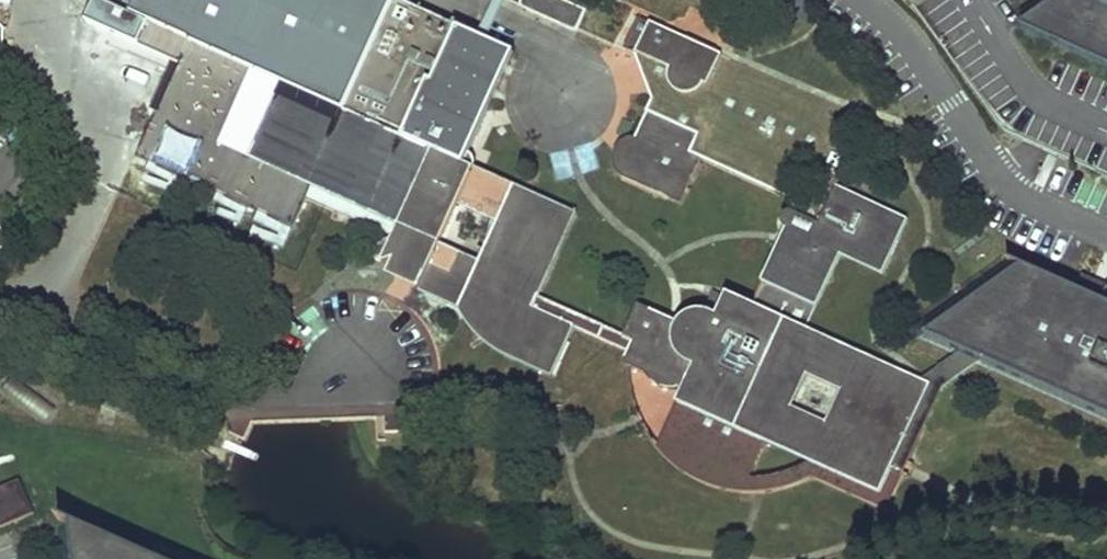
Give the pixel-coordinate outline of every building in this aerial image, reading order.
[(396,0),(96,0),(193,43),(346,112),(396,0)] [(346,112),(476,169),(475,161),(471,154),(516,53),(396,0),(346,112)] [(1026,22),(1106,61),(1106,0),(1056,0),(1026,22)] [(346,112),(193,43),(181,71),(212,84),(192,130),(160,116),(141,158),(294,228),(306,199),(397,239),(383,244),(375,260),(385,266),(397,260),(427,275),(420,289),(460,308),(462,314),(481,338),(497,351),(554,375),(576,326),(631,350),(626,363),(632,365),(649,372),(657,383),(667,387),(681,387),(686,389),(666,434),(672,442),(689,457),(709,469),(727,475),(751,478),(768,440),(817,461),(883,491),(899,454),(930,385),(925,383),(807,331),(842,254),(884,271),(907,218),(839,191),(869,120),(680,40),(639,19),(625,50),(632,53),(655,97),(650,110),(637,139),(644,143),(641,149),(640,149),(636,147),(629,145),(621,148),(617,154),(616,162),(618,171),(621,177),(682,204),(703,160),(802,206),(798,215),(792,212),(790,214),(787,215),(785,217),(783,222),(785,228),(789,230),(755,307),(728,296),(727,297),(720,313),(718,316),(715,315),(710,313),(700,312),(692,314),(684,319),(680,324),(640,306),(626,336),(540,298),(576,215),(476,169),(346,112)] [(181,71),(160,116),(192,130),(212,84),(181,71)] [(1028,268),(926,333),(963,349),(979,356),(1106,412),(1106,303),(1028,268)] [(727,297),(716,292),(709,308),(720,313),(727,297)] [(979,356),(963,349),(925,383),(930,385),(942,390),(979,356)] [(942,390),(930,385),(899,454),(911,460),(942,390)] [(911,460),(899,454),(883,491),(817,461),(769,478),(751,478),(727,475),(709,469),(689,457),(672,442),(666,434),(661,446),(686,471),(729,488),(772,490),(815,474),(890,507),(911,460)] [(0,487),(0,526),(35,512),(20,478),(0,487)] [(81,558),(162,558),(77,522),(81,558)]
